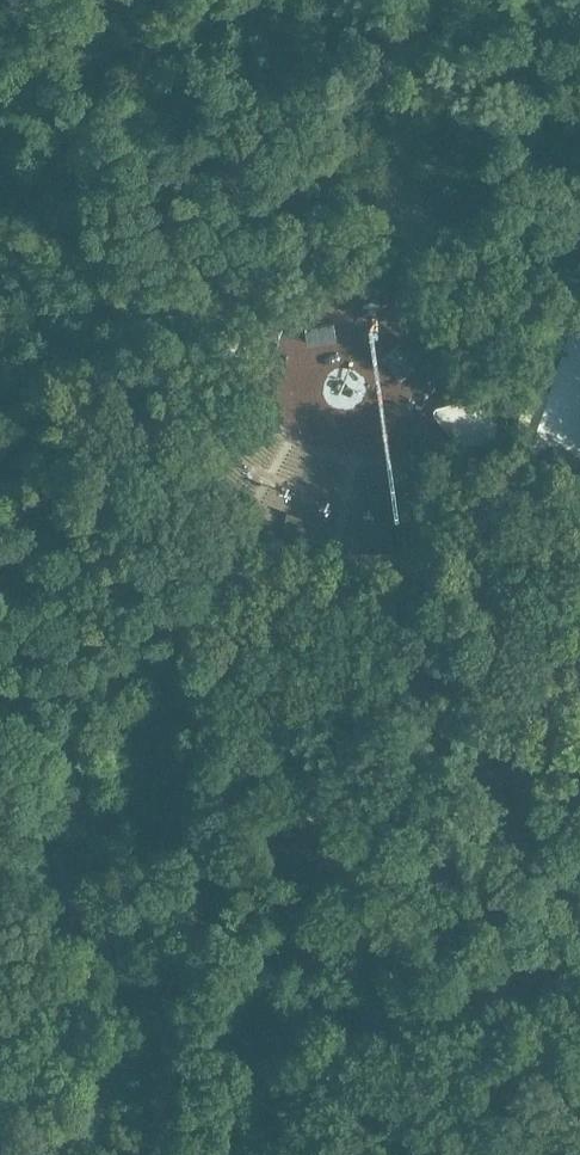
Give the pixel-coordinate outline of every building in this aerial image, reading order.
[(533,438),(579,454),(579,317),(574,315),(533,438)] [(314,357),(313,412),(334,413),(334,428),(363,428),(364,416),(376,416),(377,358),(314,357)] [(484,398),(436,411),(434,416),(463,451),(467,452),(497,446),(500,441),(489,401),(484,398)] [(301,532),(288,527),(286,531),(285,534),(285,535),(298,540),(298,539),(300,536),(301,532)]
